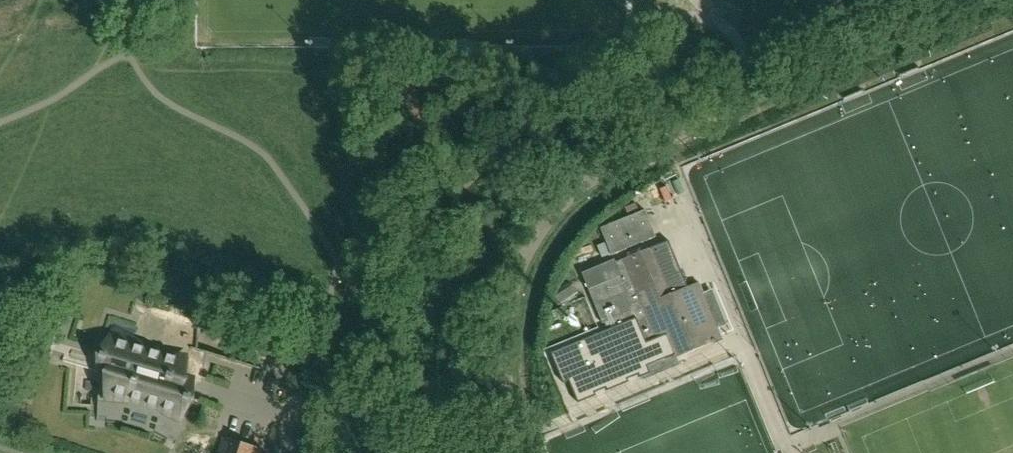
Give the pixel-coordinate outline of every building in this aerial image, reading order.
[(612,255),(656,237),(645,210),(601,228),(612,255)] [(665,363),(722,339),(699,283),(678,291),(659,244),(615,263),(615,264),(610,266),(609,262),(582,273),(588,289),(588,290),(602,324),(605,323),(608,330),(551,354),(563,384),(649,348),(647,344),(656,340),(665,363)] [(49,356),(62,314),(40,307),(27,350),(49,356)] [(101,356),(100,372),(109,375),(107,397),(131,399),(158,407),(179,419),(190,399),(192,396),(192,382),(193,380),(195,348),(201,327),(146,311),(137,327),(112,320),(106,337),(110,339),(103,353),(101,356)] [(286,428),(302,388),(285,381),(269,421),(286,428)] [(237,443),(224,439),(220,452),(259,452),(260,450),(237,443)]
